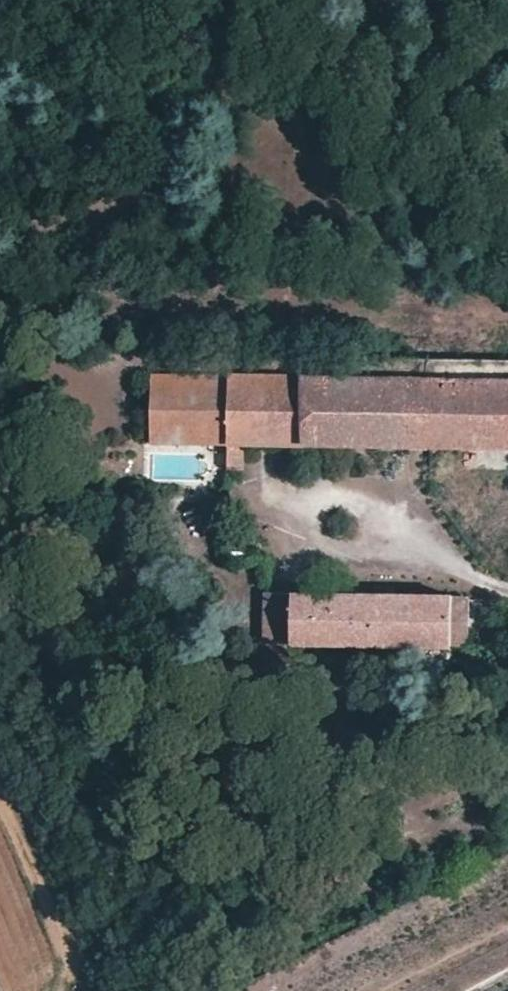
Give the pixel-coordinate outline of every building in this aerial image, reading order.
[(188,440),(188,375),(151,374),(152,439),(188,440)] [(228,440),(227,375),(188,375),(188,440),(228,440)] [(227,375),(228,440),(305,441),(304,376),(227,375)] [(304,376),(305,441),(429,444),(431,378),(304,376)] [(429,444),(507,446),(507,380),(431,378),(429,444)] [(293,591),(273,590),(272,639),(292,639),(293,591)] [(330,591),(293,591),(292,639),(330,640),(330,591)] [(370,592),(330,591),(330,640),(369,641),(370,592)] [(415,593),(370,592),(369,641),(414,642),(415,593)] [(451,594),(415,593),(414,642),(450,643),(451,594)] [(467,594),(451,594),(450,643),(466,643),(467,594)]
